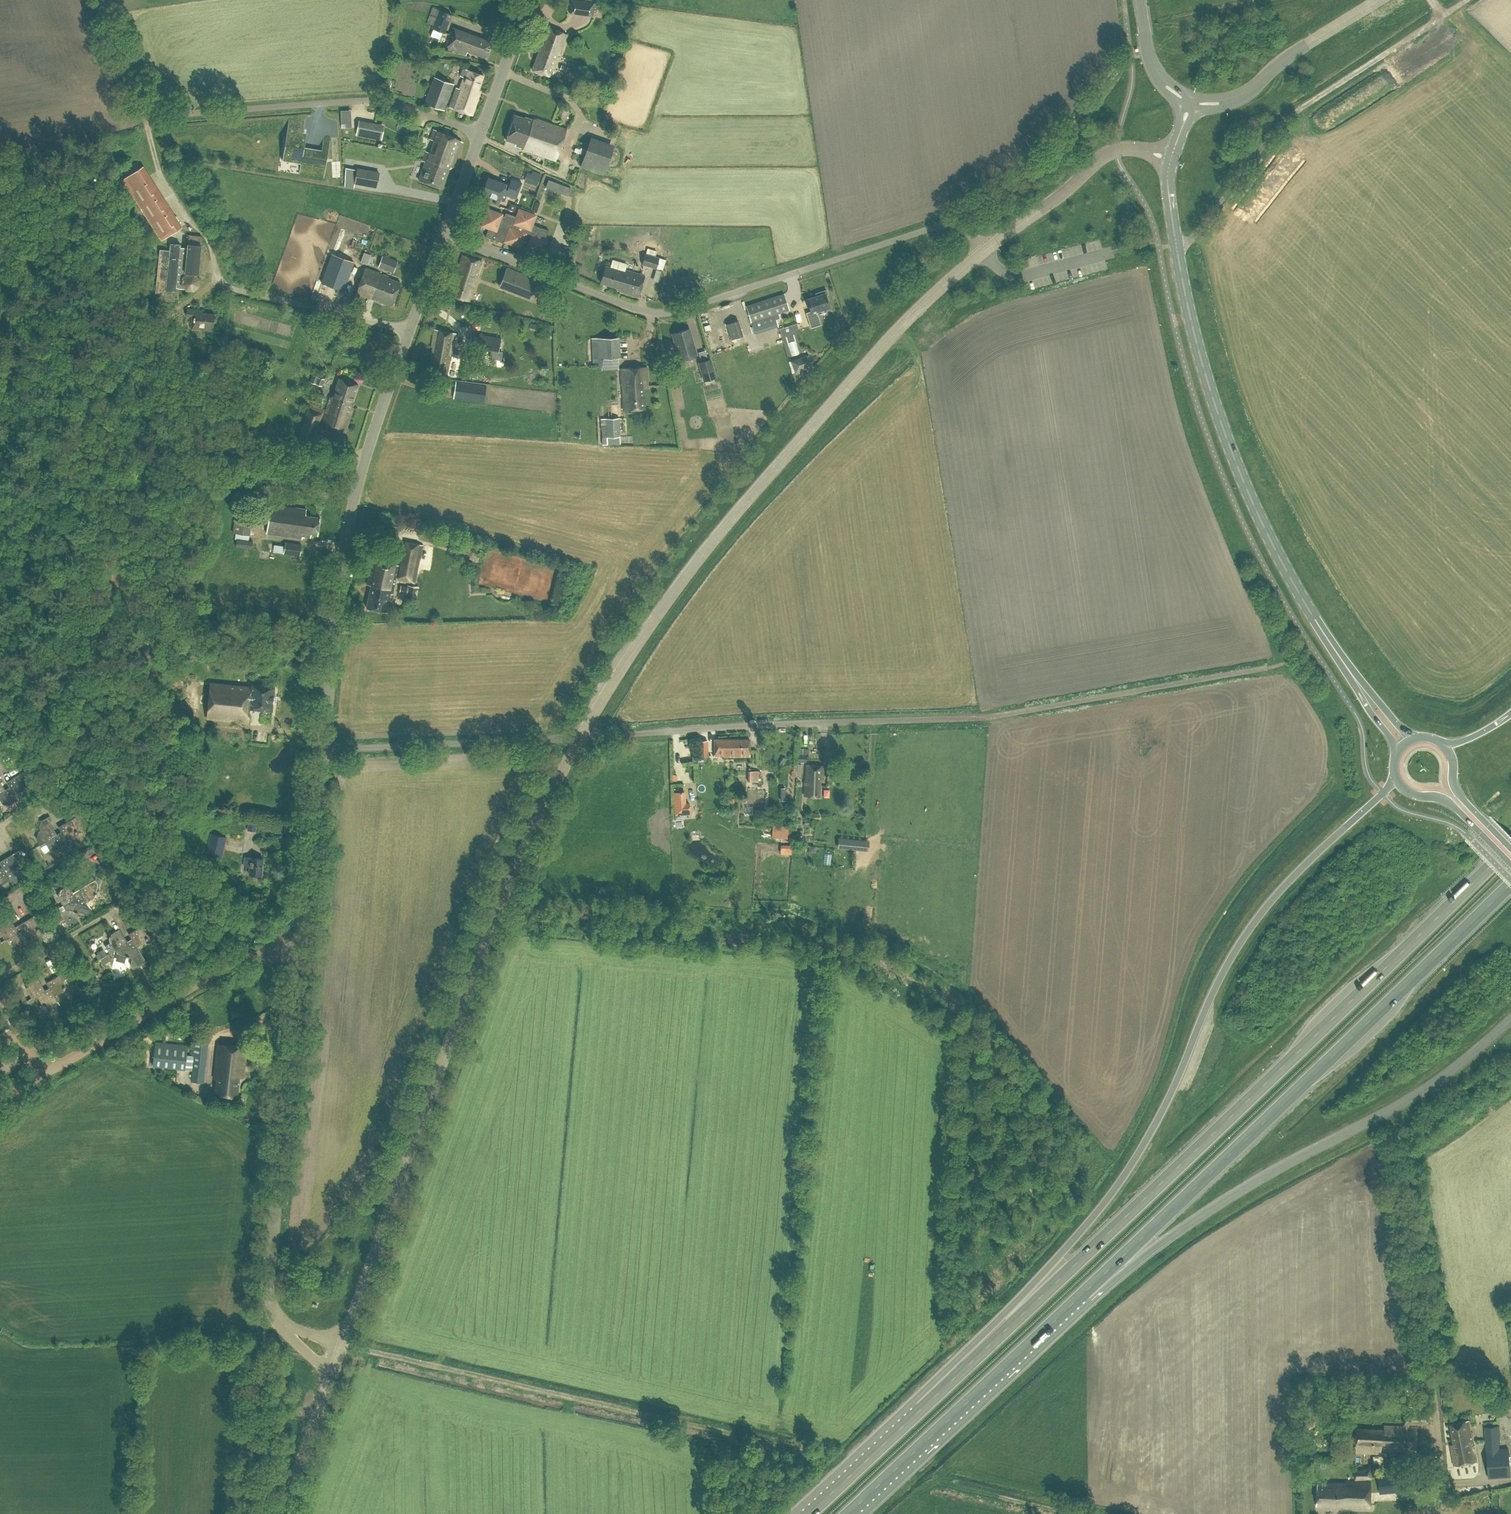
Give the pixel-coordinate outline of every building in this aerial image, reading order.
[(583,0),(570,0),(568,14),(593,17),(594,1),(583,0)] [(451,14),(433,7),(426,26),(444,33),(451,14)] [(491,42),(452,27),(444,46),(464,54),(466,51),(485,58),(491,42)] [(567,35),(544,27),(537,46),(540,47),(532,70),(551,77),(558,57),(560,55),(567,35)] [(467,70),(462,68),(460,75),(465,77),(460,90),(456,88),(449,108),(471,116),(477,99),(476,93),(482,77),(467,72),(467,70)] [(454,85),(434,77),(424,103),(444,110),(454,85)] [(523,120),(514,116),(505,140),(515,143),(514,145),(520,147),(520,148),(554,161),(566,129),(536,119),(531,120),(524,117),(523,120)] [(359,123),(357,135),(381,139),(383,127),(359,123)] [(287,138),(283,160),(301,163),(300,167),(324,171),(328,146),(322,145),(321,152),(315,151),(313,164),(302,162),(307,135),(303,134),(304,129),(289,127),(288,132),(290,132),(289,139),(287,138)] [(456,137),(434,129),(423,160),(426,161),(420,179),(442,187),(448,170),(453,166),(462,143),(456,137)] [(613,146),(590,138),(580,167),(602,175),(613,146)] [(352,154),(379,157),(380,150),(353,146),(352,154)] [(183,226),(143,165),(122,179),(161,240),(183,226)] [(357,167),(354,183),(376,187),(379,171),(357,167)] [(1086,183),(1093,178),(1089,174),(1083,179),(1086,183)] [(508,184),(488,177),(482,194),(502,201),(504,200),(506,195),(515,198),(518,188),(519,188),(521,183),(510,180),(508,184)] [(504,215),(488,209),(482,225),(488,228),(485,235),(504,243),(504,241),(520,247),(521,245),(526,247),(524,250),(538,256),(545,240),(544,239),(548,231),(536,226),(536,227),(531,225),(535,215),(519,209),(516,217),(505,213),(504,215)] [(161,248),(158,277),(170,278),(169,280),(184,282),(185,272),(198,274),(201,274),(203,245),(203,237),(190,235),(189,247),(181,247),(182,243),(172,242),(171,250),(161,248)] [(665,259),(644,253),(641,264),(662,270),(665,259)] [(331,254),(321,283),(344,290),(354,262),(331,254)] [(398,260),(382,255),(378,267),(393,272),(398,260)] [(482,262),(463,256),(456,275),(459,277),(453,295),(469,300),(482,262)] [(627,264),(612,260),(610,268),(606,267),(601,284),(623,290),(623,293),(639,297),(645,275),(625,270),(627,264)] [(389,276),(366,268),(357,293),(393,306),(401,282),(389,278),(389,276)] [(537,280),(524,275),(506,268),(503,275),(499,286),(508,290),(517,293),(530,298),(537,280)] [(170,278),(158,277),(156,292),(164,293),(165,289),(176,291),(177,288),(186,289),(186,288),(188,290),(194,291),(200,286),(201,278),(198,275),(198,274),(185,272),(184,282),(169,280),(170,278)] [(826,293),(825,288),(814,292),(815,295),(805,298),(809,311),(805,312),(809,327),(819,325),(814,310),(828,306),(824,293),(826,293)] [(789,310),(783,294),(746,305),(754,331),(777,324),(774,314),(789,310)] [(202,310),(188,308),(187,316),(192,317),(191,328),(213,331),(215,314),(202,313),(202,310)] [(743,335),(738,319),(726,323),(731,339),(743,335)] [(680,360),(696,355),(689,329),(672,334),(680,360)] [(455,334),(434,330),(430,353),(433,353),(430,371),(446,374),(450,353),(452,354),(455,334)] [(795,334),(787,336),(793,356),(801,354),(795,334)] [(480,336),(478,349),(500,351),(501,338),(480,336)] [(621,357),(619,337),(596,338),(597,358),(621,357)] [(812,366),(807,354),(790,361),(795,373),(812,366)] [(220,356),(208,355),(207,366),(219,366),(220,356)] [(710,359),(699,363),(704,381),(716,377),(710,359)] [(647,387),(646,368),(621,369),(621,387),(624,390),(624,409),(644,408),(644,387),(647,387)] [(331,396),(330,398),(351,405),(358,384),(340,377),(333,397),(331,396)] [(484,401),(486,386),(455,381),(453,397),(484,401)] [(354,407),(351,405),(330,398),(322,424),(346,432),(354,407)] [(324,409),(310,404),(308,408),(303,407),(299,418),(304,420),(297,439),(312,444),(324,409)] [(620,436),(619,417),(600,418),(600,427),(601,445),(620,444),(620,436)] [(307,509),(271,504),(267,533),(302,539),(303,536),(310,537),(311,534),(317,535),(320,518),(305,516),(307,509)] [(234,536),(249,539),(253,507),(235,505),(232,532),(235,532),(234,536)] [(249,539),(234,536),(234,538),(237,539),(236,546),(252,548),(253,540),(249,540),(249,539)] [(422,544),(405,540),(397,580),(414,583),(422,544)] [(301,544),(286,542),(284,553),(300,556),(301,544)] [(398,565),(372,559),(367,583),(371,584),(366,606),(386,610),(390,593),(391,592),(393,584),(394,584),(398,565)] [(418,587),(408,585),(408,586),(400,585),(399,592),(406,594),(405,601),(415,602),(418,587)] [(251,687),(211,683),(207,718),(248,722),(250,708),(272,710),(275,686),(252,683),(251,687)] [(708,755),(707,740),(699,740),(700,755),(708,755)] [(748,741),(715,740),(714,755),(748,756),(748,741)] [(823,766),(805,765),(803,795),(818,796),(820,778),(823,778),(823,766)] [(846,769),(827,768),(826,779),(846,780),(846,769)] [(761,781),(761,770),(750,770),(750,781),(761,781)] [(25,784),(26,780),(27,776),(24,771),(9,780),(7,781),(10,786),(14,795),(15,794),(23,789),(24,787),(26,788),(26,785),(25,784)] [(768,781),(754,781),(754,793),(768,793),(768,781)] [(10,786),(5,789),(0,792),(0,799),(2,803),(5,804),(4,805),(7,805),(7,804),(9,805),(17,800),(20,804),(20,803),(15,794),(14,795),(10,786)] [(685,791),(672,792),(674,816),(689,815),(688,803),(685,803),(685,791)] [(61,831),(71,849),(77,845),(74,840),(76,832),(77,833),(78,830),(77,830),(79,821),(76,816),(75,812),(70,815),(72,818),(58,826),(61,831)] [(36,839),(39,844),(57,834),(50,822),(52,820),(49,816),(41,820),(39,829),(39,828),(38,831),(36,839)] [(257,850),(256,830),(246,830),(247,850),(257,850)] [(71,849),(61,831),(57,834),(39,844),(41,848),(46,845),(48,847),(55,849),(58,850),(66,852),(71,849)] [(226,836),(209,833),(205,853),(221,857),(226,836)] [(2,866),(6,875),(7,874),(15,870),(16,867),(17,868),(18,865),(17,865),(17,863),(12,854),(17,852),(16,852),(0,861),(0,863),(2,866)] [(264,858),(245,856),(244,866),(251,867),(250,874),(262,876),(264,858)] [(0,867),(0,884),(1,884),(9,880),(12,884),(12,883),(7,874),(6,875),(2,866),(0,867)] [(63,905),(77,897),(69,884),(72,883),(69,878),(65,880),(68,885),(60,890),(60,891),(59,891),(58,894),(59,895),(58,896),(63,905)] [(85,902),(86,901),(94,896),(98,884),(95,879),(78,889),(81,895),(85,902)] [(85,902),(81,895),(77,897),(63,905),(59,907),(61,911),(66,908),(76,911),(76,913),(78,913),(79,912),(87,914),(91,911),(86,901),(85,902)] [(18,931),(8,914),(8,915),(10,919),(1,923),(1,926),(0,925),(0,928),(0,929),(0,931),(4,939),(0,941),(0,942),(10,936),(9,936),(18,931)] [(27,937),(36,932),(36,930),(37,930),(38,928),(37,927),(38,925),(33,917),(37,914),(19,924),(22,929),(27,937)] [(61,922),(64,929),(70,926),(66,919),(61,922)] [(136,947),(137,946),(146,941),(146,939),(147,939),(148,936),(147,936),(147,934),(144,929),(148,927),(145,923),(128,933),(131,938),(136,947)] [(109,940),(114,949),(127,941),(117,924),(116,924),(119,929),(110,934),(110,936),(109,936),(108,938),(109,938),(109,940)] [(27,937),(22,929),(18,931),(9,936),(10,936),(14,945),(16,945),(16,946),(19,947),(19,946),(21,947),(30,942),(32,946),(27,937)] [(136,947),(131,938),(127,941),(114,949),(110,951),(110,952),(112,956),(117,953),(126,955),(126,956),(132,958),(130,965),(133,966),(137,967),(146,961),(145,959),(137,946),(136,947)] [(46,982),(49,987),(53,995),(54,995),(62,990),(63,988),(64,988),(65,986),(64,986),(64,984),(60,975),(64,973),(62,969),(57,972),(58,975),(46,982)] [(36,994),(44,990),(37,977),(40,976),(37,971),(34,973),(37,977),(28,982),(28,984),(27,984),(26,986),(27,986),(26,989),(31,997),(32,997),(36,994)] [(49,987),(44,990),(36,994),(36,995),(41,1003),(43,1004),(43,1005),(45,1006),(46,1004),(48,1005),(56,1000),(59,1004),(54,995),(53,995),(49,987)] [(191,1055),(189,1054),(187,1054),(188,1044),(154,1040),(151,1066),(185,1070),(185,1068),(191,1069),(190,1077),(204,1078),(208,1041),(192,1039),(191,1055)] [(247,1047),(217,1044),(214,1077),(217,1077),(215,1095),(237,1098),(239,1078),(244,1078),(247,1047)] [(1427,1421),(1427,1410),(1403,1412),(1402,1421),(1404,1424),(1404,1425),(1385,1424),(1384,1430),(1357,1428),(1355,1450),(1382,1452),(1382,1448),(1416,1450),(1417,1426),(1408,1426),(1408,1422),(1427,1421)] [(1471,1441),(1468,1421),(1450,1425),(1454,1443),(1450,1444),(1454,1466),(1477,1461),(1473,1440),(1471,1441)] [(1501,1449),(1499,1426),(1485,1427),(1489,1478),(1510,1477),(1509,1449),(1501,1449)] [(1374,1478),(1374,1468),(1354,1469),(1355,1479),(1374,1478)] [(1397,1491),(1395,1475),(1378,1477),(1380,1492),(1397,1491)] [(1370,1482),(1345,1482),(1345,1484),(1317,1483),(1317,1505),(1341,1505),(1341,1507),(1369,1508),(1370,1482)]
